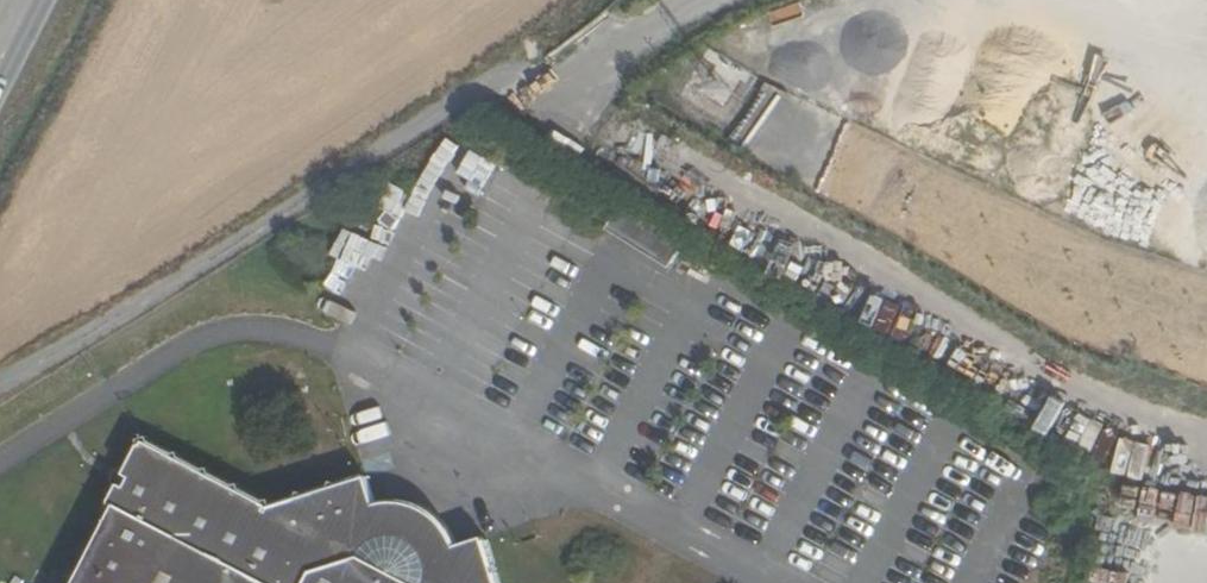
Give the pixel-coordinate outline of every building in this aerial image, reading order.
[(617,216),(607,232),(668,269),(677,254),(617,216)] [(777,272),(803,284),(817,253),(791,242),(777,272)] [(481,542),(453,553),(438,558),(435,545),(390,520),(378,526),(372,509),(363,481),(269,511),(146,448),(137,451),(107,510),(113,513),(76,582),(495,582),(481,542)] [(383,507),(372,509),(378,526),(390,520),(435,545),(438,558),(453,553),(449,542),(444,533),(436,524),(427,517),(417,511),(406,508),(395,507),(383,507)]
